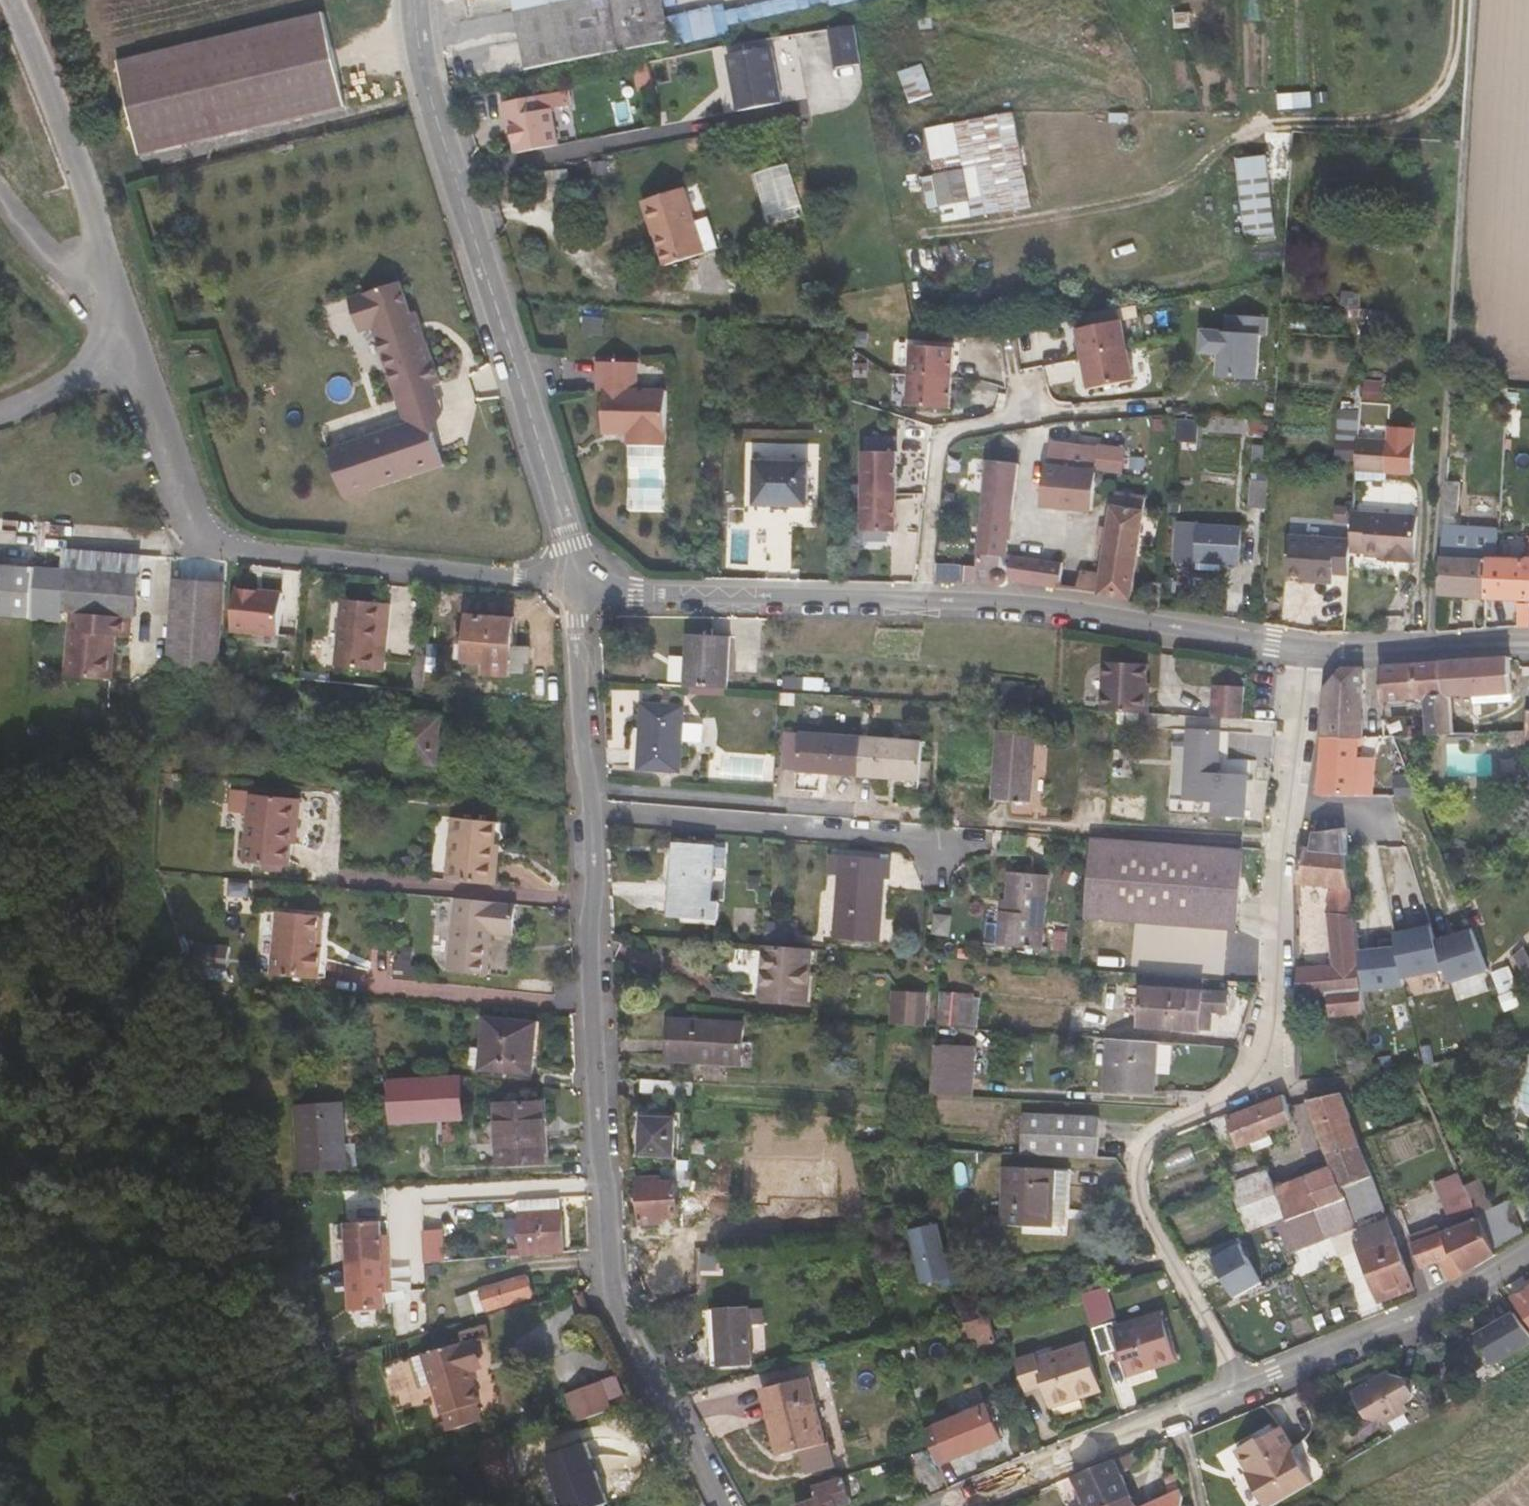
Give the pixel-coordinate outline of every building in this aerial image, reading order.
[(299,0),(293,0),(97,47),(118,138),(320,92),(299,0)] [(507,9),(554,0),(505,0),(507,9)] [(512,39),(656,13),(653,0),(554,0),(507,9),(512,39)] [(659,27),(680,22),(676,0),(653,0),(656,13),(659,27)] [(516,64),(662,42),(659,27),(656,13),(512,39),(516,64)] [(833,65),(862,63),(859,23),(830,25),(833,65)] [(731,93),(734,116),(780,109),(770,52),(725,60),(728,81),(734,87),(734,93),(731,93)] [(924,63),(900,70),(910,101),(934,93),(924,63)] [(645,67),(631,71),(636,97),(650,95),(645,67)] [(1313,95),(1280,93),(1279,108),(1313,110),(1313,95)] [(507,137),(512,159),(554,151),(547,114),(567,111),(565,96),(499,108),(503,129),(506,130),(507,137)] [(929,130),(937,175),(943,205),(946,221),(1032,207),(1015,112),(929,130)] [(1241,160),(1249,237),(1277,233),(1269,157),(1241,160)] [(943,205),(937,175),(927,177),(933,207),(943,205)] [(911,183),(913,195),(928,192),(926,180),(911,183)] [(642,210),(664,276),(718,257),(695,192),(642,210)] [(381,266),(330,284),(342,315),(356,311),(388,409),(312,436),(328,482),(427,448),(410,401),(426,396),(416,370),(422,368),(406,327),(402,328),(381,266)] [(1269,318),(1230,316),(1229,333),(1205,332),(1204,356),(1214,356),(1223,362),(1222,377),(1260,379),(1263,335),(1268,335),(1269,318)] [(577,324),(575,340),(594,340),(595,325),(577,324)] [(1134,384),(1124,324),(1079,331),(1089,392),(1134,384)] [(954,354),(911,351),(907,412),(949,415),(954,354)] [(628,441),(628,454),(664,454),(665,454),(665,398),(635,397),(634,370),(594,370),(595,399),(602,398),(602,441),(628,441)] [(1357,458),(1359,408),(1340,407),(1339,458),(1357,458)] [(1252,432),(1253,419),(1214,417),(1214,431),(1252,432)] [(1053,424),(1054,428),(1048,495),(1096,499),(1097,489),(1112,489),(1115,460),(1125,460),(1126,430),(1065,426),(1053,424)] [(1392,443),(1363,442),(1362,468),(1392,468),(1392,443)] [(1009,587),(1011,586),(1013,581),(1066,588),(1065,565),(1012,560),(1020,454),(990,452),(981,585),(1002,585),(1003,587),(1009,587)] [(664,454),(628,454),(629,519),(664,518),(664,454)] [(897,455),(863,455),(863,535),(897,536),(897,455)] [(754,509),(771,509),(790,510),(806,509),(806,466),(755,467),(754,509)] [(1267,474),(1252,473),(1248,489),(1247,497),(1266,498),(1267,474)] [(1088,573),(1086,592),(1134,598),(1150,488),(1124,483),(1108,576),(1088,573)] [(1467,483),(1457,483),(1455,515),(1465,516),(1467,483)] [(1475,526),(1454,525),(1454,532),(1462,532),(1461,555),(1496,558),(1502,558),(1506,497),(1478,495),(1475,526)] [(1404,561),(1422,561),(1424,514),(1360,511),(1359,540),(1358,549),(1371,549),(1372,552),(1394,554),(1403,555),(1404,561)] [(1454,525),(1450,525),(1447,592),(1494,596),(1496,558),(1461,555),(1462,532),(1454,532),(1454,525)] [(1185,567),(1205,568),(1230,569),(1247,570),(1249,533),(1186,531),(1185,567)] [(1339,573),(1357,573),(1358,549),(1359,540),(1295,538),(1294,574),(1310,576),(1323,576),(1322,582),(1339,583),(1339,573)] [(90,560),(91,546),(17,540),(16,554),(90,560)] [(2,604),(3,596),(16,597),(11,654),(63,658),(65,631),(61,631),(62,619),(82,621),(83,602),(86,602),(90,560),(16,554),(0,553),(0,604),(2,604)] [(1502,558),(1496,558),(1494,596),(1528,599),(1528,559),(1502,558)] [(632,578),(619,568),(614,574),(627,584),(632,578)] [(1230,569),(1205,568),(1205,576),(1230,577),(1230,569)] [(206,587),(155,585),(153,669),(203,674),(206,587)] [(268,595),(221,590),(217,632),(263,637),(268,595)] [(332,672),(373,676),(378,610),(339,606),(332,672)] [(378,610),(373,676),(381,677),(387,610),(378,610)] [(518,628),(474,626),(470,669),(489,671),(489,677),(524,682),(526,666),(532,667),(534,653),(516,652),(518,628)] [(691,640),(687,693),(729,695),(732,644),(691,640)] [(1457,731),(1481,731),(1479,709),(1479,701),(1516,697),(1520,662),(1449,667),(1457,731)] [(1109,684),(1154,686),(1155,668),(1110,666),(1109,684)] [(1457,731),(1449,667),(1387,670),(1389,704),(1394,703),(1395,708),(1411,707),(1411,703),(1432,703),(1433,732),(1457,731)] [(1371,740),(1369,671),(1350,672),(1333,691),(1331,742),(1367,740),(1371,740)] [(825,683),(786,683),(786,695),(826,696),(825,683)] [(1108,715),(1121,716),(1156,718),(1157,695),(1154,695),(1154,686),(1109,684),(1108,715)] [(1035,689),(1014,688),(1012,706),(1033,707),(1035,689)] [(1218,721),(1248,723),(1249,690),(1220,689),(1218,721)] [(1515,707),(1516,697),(1479,701),(1479,709),(1515,707)] [(690,704),(648,702),(643,768),(686,769),(690,704)] [(407,715),(402,762),(441,765),(445,719),(407,715)] [(1175,742),(1189,742),(1190,724),(1176,724),(1175,742)] [(1054,731),(1002,729),(999,800),(1051,803),(1054,731)] [(804,771),(805,732),(793,732),(791,769),(804,771)] [(930,739),(805,732),(804,771),(928,777),(930,739)] [(1225,776),(1226,762),(1227,736),(1197,735),(1194,805),(1222,807),(1223,821),(1253,822),(1254,778),(1225,776)] [(1227,736),(1226,762),(1238,762),(1239,736),(1227,736)] [(1370,798),(1367,740),(1331,742),(1330,797),(1370,798)] [(1388,800),(1370,798),(1330,797),(1323,837),(1368,835),(1389,833),(1388,800)] [(290,868),(292,847),(293,833),(298,833),(300,804),(251,800),(245,865),(290,868)] [(453,821),(449,878),(501,883),(502,860),(498,859),(498,847),(499,825),(453,821)] [(1372,885),(1368,835),(1323,837),(1320,848),(1310,849),(1305,885),(1342,886),(1337,914),(1367,913),(1367,885),(1372,885)] [(1247,929),(1253,850),(1247,849),(1244,901),(1211,899),(1212,882),(1204,882),(1206,846),(1102,838),(1098,917),(1247,929)] [(708,903),(710,868),(711,847),(677,844),(674,877),(669,877),(666,915),(715,919),(717,904),(708,903)] [(1244,901),(1247,849),(1206,846),(1204,882),(1212,882),(1211,899),(1244,901)] [(711,847),(710,868),(722,868),(723,847),(711,847)] [(845,875),(840,939),(883,941),(888,880),(895,880),(895,860),(836,856),(835,875),(845,875)] [(1007,912),(1005,947),(1047,950),(1052,876),(1015,874),(1013,913),(1007,912)] [(523,903),(463,898),(455,971),(494,974),(498,933),(520,933),(523,903)] [(285,913),(281,972),(325,977),(327,948),(322,948),(324,917),(285,913)] [(1317,963),(1307,963),(1308,995),(1342,995),(1344,1016),(1376,1013),(1367,913),(1337,914),(1339,967),(1317,968),(1317,963)] [(1417,984),(1457,970),(1448,944),(1442,925),(1427,930),(1428,933),(1407,940),(1417,984)] [(1468,937),(1448,944),(1457,970),(1462,984),(1501,970),(1483,929),(1468,935),(1468,937)] [(230,968),(231,942),(198,941),(197,966),(230,968)] [(811,948),(767,945),(762,998),(807,1002),(811,948)] [(1216,993),(1217,978),(1156,974),(1155,990),(1216,993)] [(1129,980),(1127,1005),(1139,1005),(1140,981),(1129,980)] [(899,1023),(931,1025),(934,992),(902,989),(899,1023)] [(1214,1017),(1216,993),(1155,990),(1152,1028),(1213,1032),(1214,1017)] [(1240,996),(1216,993),(1214,1017),(1226,1018),(1238,1019),(1240,996)] [(957,1001),(954,1024),(977,1025),(979,1002),(957,1001)] [(1226,1018),(1214,1017),(1213,1032),(1225,1032),(1226,1018)] [(747,1022),(675,1018),(673,1055),(745,1060),(747,1022)] [(491,1020),(485,1070),(536,1075),(541,1025),(491,1020)] [(1164,1094),(1168,1042),(1119,1039),(1116,1091),(1164,1094)] [(941,1093),(980,1095),(982,1049),(947,1047),(941,1093)] [(1376,1055),(1358,1058),(1361,1072),(1379,1069),(1376,1055)] [(665,1074),(640,1072),(639,1087),(665,1088),(665,1074)] [(665,1074),(665,1088),(690,1090),(690,1076),(665,1074)] [(460,1077),(392,1082),(395,1121),(440,1118),(464,1115),(460,1077)] [(1354,1186),(1379,1177),(1349,1093),(1316,1101),(1346,1168),(1354,1186)] [(1236,1117),(1245,1140),(1248,1146),(1262,1141),(1278,1135),(1276,1129),(1302,1118),(1297,1104),(1293,1095),(1236,1117)] [(499,1101),(502,1162),(547,1159),(541,1098),(499,1101)] [(296,1109),(303,1168),(346,1165),(339,1105),(296,1109)] [(642,1115),(645,1149),(679,1147),(677,1112),(642,1115)] [(1030,1125),(1109,1130),(1109,1119),(1031,1114),(1030,1125)] [(1229,1117),(1238,1138),(1241,1143),(1245,1140),(1236,1117),(1235,1115),(1229,1117)] [(1229,1117),(1222,1120),(1230,1139),(1238,1138),(1229,1117)] [(1029,1151),(1107,1156),(1109,1130),(1030,1125),(1029,1151)] [(692,1131),(692,1142),(708,1144),(708,1132),(692,1131)] [(1240,1163),(1245,1177),(1272,1165),(1266,1151),(1240,1163)] [(1281,1163),(1272,1165),(1275,1171),(1283,1168),(1281,1163)] [(1050,1196),(1051,1170),(1051,1166),(1001,1164),(998,1220),(1047,1224),(1050,1196)] [(1245,1177),(1264,1222),(1289,1213),(1300,1208),(1293,1189),(1283,1168),(1275,1171),(1272,1165),(1245,1177)] [(1293,1189),(1300,1208),(1354,1186),(1346,1168),(1293,1189)] [(1063,1170),(1051,1170),(1050,1196),(1062,1197),(1063,1170)] [(640,1175),(644,1219),(666,1218),(665,1212),(686,1211),(683,1176),(663,1177),(662,1172),(640,1175)] [(1481,1209),(1467,1175),(1445,1186),(1458,1219),(1481,1209)] [(1367,1217),(1389,1208),(1379,1177),(1354,1186),(1300,1208),(1289,1213),(1303,1245),(1368,1221),(1367,1217)] [(525,1202),(529,1246),(572,1241),(568,1197),(564,1198),(563,1185),(525,1189),(526,1201),(525,1202)] [(1477,1267),(1499,1254),(1484,1215),(1444,1233),(1442,1227),(1416,1239),(1424,1265),(1446,1259),(1455,1278),(1477,1267)] [(666,1218),(644,1219),(645,1236),(667,1235),(666,1218)] [(1383,1297),(1416,1287),(1393,1218),(1368,1227),(1370,1233),(1364,1236),(1363,1239),(1383,1297)] [(347,1223),(355,1310),(390,1307),(388,1291),(387,1279),(394,1278),(391,1246),(385,1247),(383,1235),(382,1220),(347,1223)] [(940,1221),(909,1228),(921,1282),(953,1275),(940,1221)] [(447,1259),(445,1226),(426,1227),(427,1260),(447,1259)] [(1128,1253),(1121,1239),(1109,1243),(1117,1258),(1128,1253)] [(1236,1297),(1264,1281),(1242,1240),(1213,1256),(1236,1297)] [(492,1286),(497,1302),(541,1288),(536,1271),(492,1286)] [(1100,1330),(1106,1350),(1120,1346),(1123,1357),(1130,1356),(1134,1369),(1182,1354),(1168,1309),(1126,1322),(1114,1282),(1087,1289),(1100,1330)] [(1517,1297),(1528,1313),(1528,1290),(1517,1297)] [(728,1333),(730,1354),(754,1353),(762,1353),(758,1302),(728,1302),(728,1333)] [(1482,1338),(1499,1367),(1528,1345),(1528,1326),(1519,1311),(1482,1338)] [(959,1328),(962,1340),(980,1335),(977,1323),(959,1328)] [(465,1339),(428,1352),(437,1380),(447,1409),(449,1409),(452,1416),(441,1420),(445,1428),(483,1415),(480,1399),(484,1398),(475,1367),(482,1364),(474,1338),(466,1340),(465,1339)] [(1021,1355),(1029,1378),(1047,1373),(1094,1356),(1090,1343),(1043,1357),(1039,1350),(1021,1355)] [(437,1380),(428,1352),(415,1357),(424,1385),(437,1380)] [(1103,1384),(1094,1356),(1047,1373),(1050,1381),(1056,1399),(1103,1384)] [(784,1448),(808,1442),(828,1437),(825,1423),(810,1370),(766,1382),(784,1448)] [(1386,1415),(1387,1418),(1411,1405),(1408,1398),(1415,1395),(1418,1380),(1409,1374),(1393,1370),(1383,1376),(1380,1374),(1354,1387),(1363,1400),(1361,1408),(1366,1416),(1379,1418),(1386,1415)] [(575,1384),(586,1413),(618,1400),(607,1372),(575,1384)] [(1047,1373),(1029,1378),(1032,1386),(1050,1381),(1047,1373)] [(931,1427),(937,1446),(941,1461),(955,1456),(956,1457),(1007,1441),(996,1406),(948,1420),(948,1421),(931,1427)] [(828,1437),(808,1442),(813,1463),(840,1456),(831,1422),(825,1423),(828,1437)] [(1263,1481),(1275,1502),(1314,1479),(1283,1424),(1242,1447),(1254,1471),(1258,1469),(1263,1481)] [(512,1441),(485,1452),(491,1474),(519,1463),(512,1441)] [(1112,1458),(1122,1476),(1130,1471),(1141,1453),(1138,1447),(1112,1458)] [(1088,1505),(1103,1505),(1131,1492),(1122,1476),(1112,1458),(1074,1474),(1087,1504),(1088,1505)] [(1258,1484),(1263,1481),(1258,1469),(1254,1471),(1252,1473),(1258,1484)] [(1183,1492),(1179,1486),(1177,1473),(1166,1476),(1170,1493),(1145,1505),(1182,1505),(1183,1492)] [(802,1505),(830,1505),(839,1503),(854,1498),(845,1474),(819,1483),(822,1494),(801,1503),(802,1505)] [(1131,1492),(1103,1505),(1137,1505),(1131,1492)]
